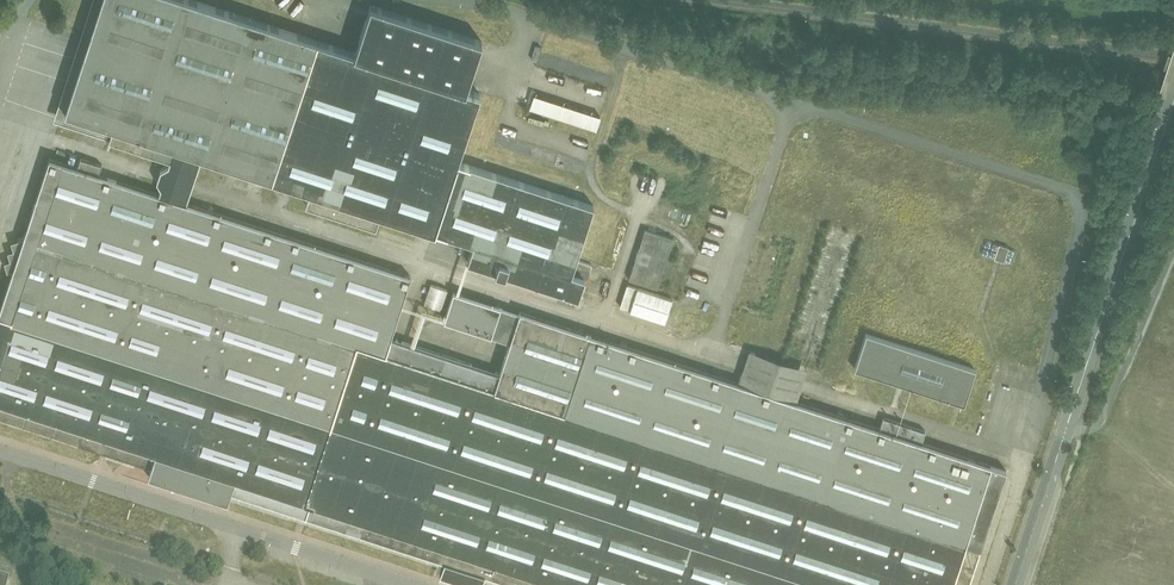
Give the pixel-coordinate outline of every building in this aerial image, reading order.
[(196,0),(102,0),(62,122),(111,137),(110,140),(171,159),(169,165),(161,169),(158,180),(162,187),(160,194),(187,203),(203,155),(273,178),(318,40),(196,0)] [(356,52),(318,40),(273,178),(311,190),(306,204),(376,226),(381,213),(474,243),(468,261),(579,297),(585,277),(572,273),(594,205),(458,161),(480,93),(467,88),(482,40),(371,4),(356,52)] [(600,115),(534,93),(530,106),(596,129),(600,115)] [(545,160),(553,162),(555,152),(547,150),(545,160)] [(103,164),(81,157),(78,167),(100,174),(103,164)] [(50,158),(23,238),(18,239),(20,247),(14,249),(17,258),(11,260),(13,268),(0,310),(0,402),(156,453),(152,467),(149,475),(228,501),(231,493),(236,479),(561,584),(969,584),(1007,470),(922,442),(880,428),(796,401),(739,382),(520,311),(520,313),(511,341),(500,373),(391,337),(411,275),(187,203),(160,194),(100,174),(78,167),(50,158)] [(674,238),(646,229),(629,278),(658,288),(674,238)] [(1010,249),(1001,246),(996,260),(1005,263),(1010,249)] [(673,298),(629,284),(621,307),(665,321),(673,298)] [(501,306),(454,291),(445,320),(492,335),(501,307),(501,306)] [(520,313),(501,307),(492,335),(511,341),(520,313)] [(976,368),(867,333),(855,368),(964,404),(976,368)] [(749,351),(739,382),(796,401),(807,370),(782,362),(771,358),(749,351)] [(0,402),(0,418),(152,467),(156,453),(0,402)] [(926,430),(884,417),(880,428),(922,442),(926,430)] [(236,479),(231,493),(445,563),(485,576),(512,584),(561,584),(236,479)] [(445,563),(440,577),(465,584),(483,584),(485,576),(445,563)] [(8,578),(0,576),(0,584),(6,584),(8,578)]
